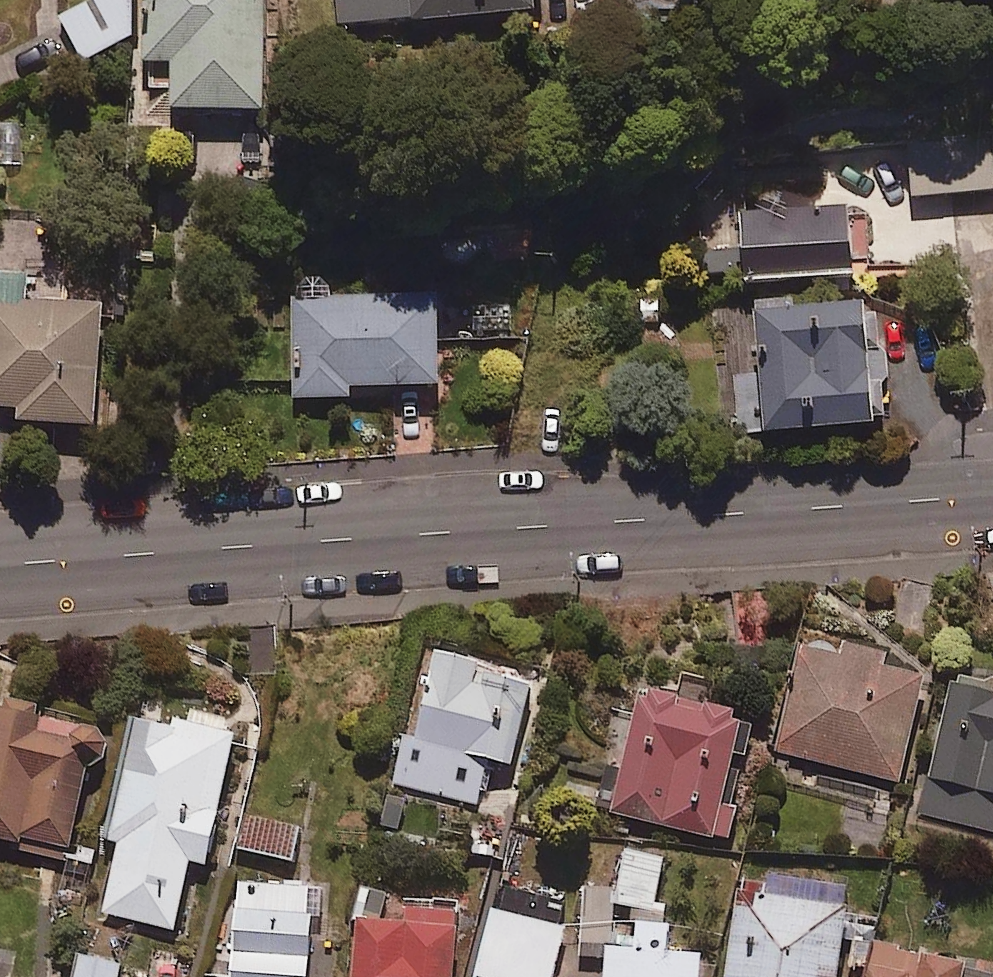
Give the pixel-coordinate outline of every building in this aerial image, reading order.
[(128,0),(101,0),(60,21),(85,70),(133,45),(128,0)] [(260,0),(145,0),(147,75),(175,75),(177,123),(264,120),(260,0)] [(343,46),(543,21),(541,0),(337,0),(343,46)] [(991,137),(911,142),(915,204),(992,199),(992,164),(991,137)] [(745,233),(746,249),(695,250),(696,279),(746,279),(746,292),(855,291),(854,231),(745,233)] [(71,275),(28,271),(26,288),(0,286),(0,418),(22,420),(21,435),(94,441),(104,325),(67,322),(71,275)] [(437,307),(293,312),(297,411),(350,409),(350,399),(440,395),(437,307)] [(875,452),(876,337),(765,336),(764,383),(738,383),(737,434),(768,435),(768,451),(875,452)] [(880,646),(803,628),(774,751),(897,779),(923,671),(877,661),(880,646)] [(530,670),(428,645),(394,785),(476,805),(488,756),(507,760),(530,670)] [(713,677),(679,670),(675,688),(632,679),(605,811),(726,836),(733,803),(716,800),(728,744),(740,747),(749,705),(709,697),(713,677)] [(951,676),(915,810),(992,832),(992,688),(951,676)] [(0,692),(0,838),(59,855),(98,720),(0,692)] [(231,729),(136,708),(108,833),(114,834),(97,909),(169,926),(184,857),(201,861),(231,729)] [(295,819),(240,811),(235,847),(290,855),(295,819)] [(660,853),(616,846),(607,898),(651,905),(660,853)] [(764,888),(765,875),(741,872),(739,885),(735,884),(722,976),(832,976),(846,881),(793,873),(791,892),(764,888)] [(234,874),(224,976),(302,976),(309,911),(316,912),(319,882),(234,874)] [(404,901),(402,917),(354,910),(345,976),(449,976),(458,908),(404,901)] [(490,905),(472,976),(549,976),(562,923),(490,905)] [(606,933),(601,976),(694,976),(698,942),(606,933)] [(867,938),(859,976),(961,976),(965,960),(867,938)] [(77,950),(71,976),(116,976),(120,959),(77,950)]
